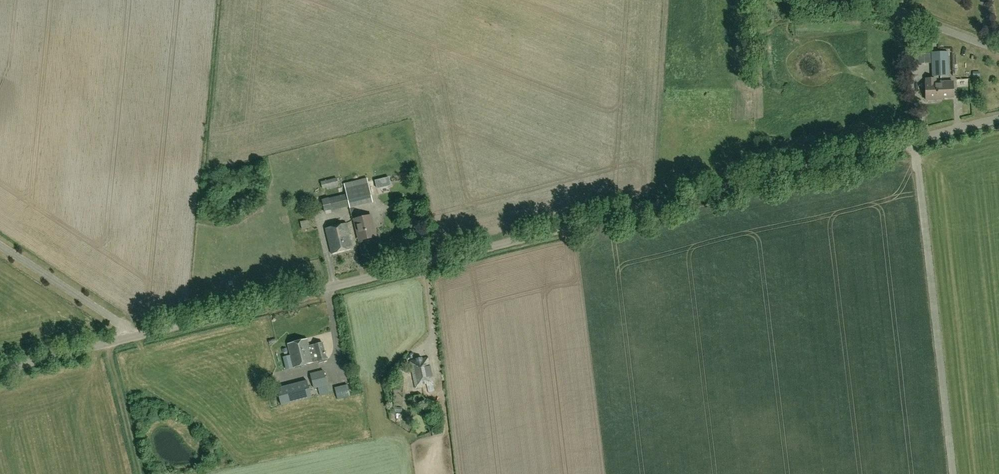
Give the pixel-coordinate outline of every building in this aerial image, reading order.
[(910,64),(928,64),(928,58),(924,58),(923,48),(909,49),(910,64)] [(933,76),(949,75),(948,51),(932,52),(933,76)] [(953,82),(939,82),(935,82),(935,78),(926,78),(926,82),(925,83),(926,100),(938,99),(938,98),(954,97),(953,82)] [(348,190),(351,205),(376,200),(372,184),(348,190)] [(349,206),(346,194),(329,198),(331,210),(349,206)] [(371,215),(354,219),(359,240),(376,237),(371,215)] [(325,229),(332,255),(353,250),(347,224),(325,229)] [(310,346),(308,339),(289,344),(295,367),(319,361),(320,363),(327,361),(326,359),(327,359),(323,343),(310,346)] [(427,382),(428,386),(429,392),(435,391),(428,357),(422,358),(423,362),(418,363),(417,359),(411,360),(416,388),(422,387),(422,383),(427,382)] [(324,371),(311,374),(314,388),(321,387),(322,390),(328,389),(324,371)] [(281,404),(311,397),(307,380),(277,388),(281,404)] [(337,399),(350,396),(347,385),(335,388),(337,399)]
